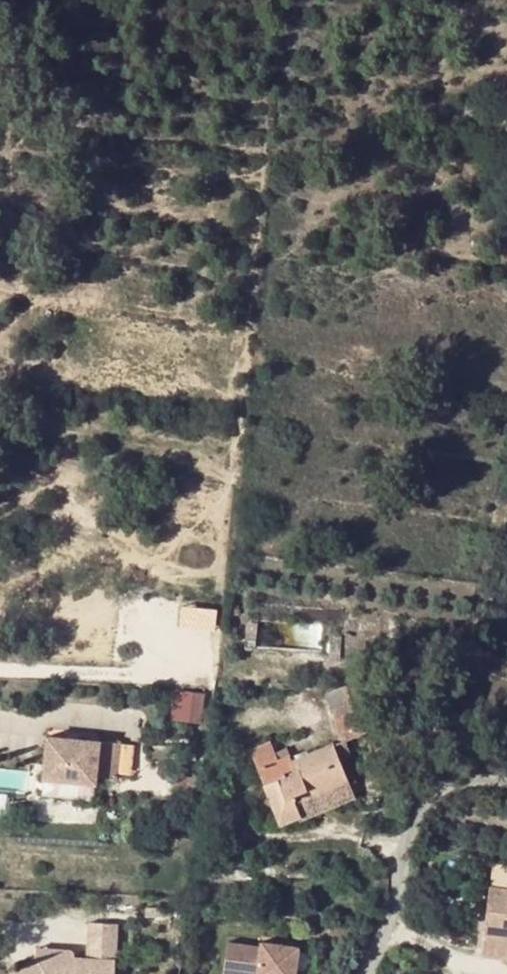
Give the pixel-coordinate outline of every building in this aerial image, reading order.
[(181,627),(218,629),(219,606),(182,605),(181,627)] [(258,618),(248,617),(246,642),(256,643),(258,618)] [(504,639),(499,650),(506,654),(506,641),(504,639)] [(326,692),(332,708),(352,700),(346,684),(326,692)] [(176,688),(173,718),(204,721),(207,691),(176,688)] [(332,708),(344,740),(364,731),(352,700),(332,708)] [(53,736),(48,777),(101,785),(102,780),(121,782),(125,745),(53,736)] [(252,748),(282,820),(301,813),(297,803),(349,782),(333,742),(292,758),(290,752),(279,758),(272,741),(252,748)] [(28,788),(29,770),(0,768),(0,786),(28,788)] [(297,803),(301,813),(302,817),(355,796),(349,782),(297,803)] [(479,915),(506,920),(506,901),(481,898),(479,915)] [(479,915),(473,962),(506,965),(506,920),(479,915)] [(33,960),(31,960),(7,973),(113,973),(117,929),(89,926),(86,961),(71,960),(72,953),(64,953),(49,956),(40,959),(33,960)] [(228,948),(225,973),(297,973),(299,952),(262,947),(261,952),(228,948)] [(34,949),(33,960),(40,959),(49,956),(64,953),(34,949)]
